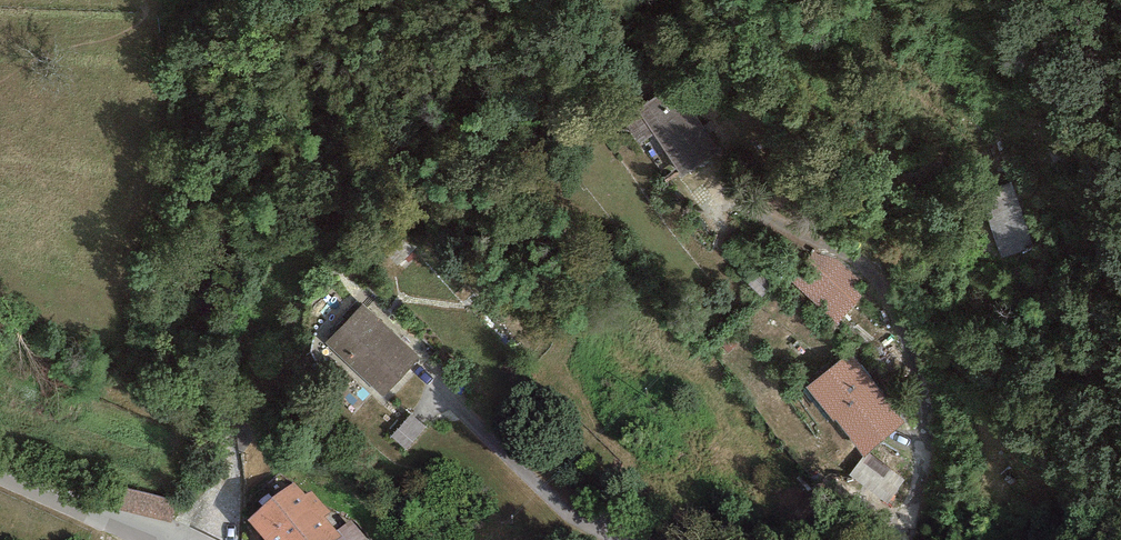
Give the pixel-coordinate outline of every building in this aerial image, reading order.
[(655,134),(682,178),(720,154),(676,83),(622,117),(639,144),(655,134)] [(992,199),(984,201),(1001,256),(1032,247),(1012,182),(989,188),(992,199)] [(421,358),(362,303),(324,343),(383,398),(421,358)] [(907,421),(851,353),(809,388),(866,456),(870,452),(907,421)] [(425,426),(411,414),(392,437),(406,449),(425,426)] [(870,452),(866,456),(850,476),(886,504),(905,481),(870,452)] [(265,539),(337,539),(342,536),(337,530),(326,517),(331,512),(312,490),(305,495),(294,483),(248,520),(265,539)] [(176,499),(115,485),(110,505),(171,519),(176,499)] [(337,530),(342,536),(337,539),(369,539),(351,520),(337,530)]
